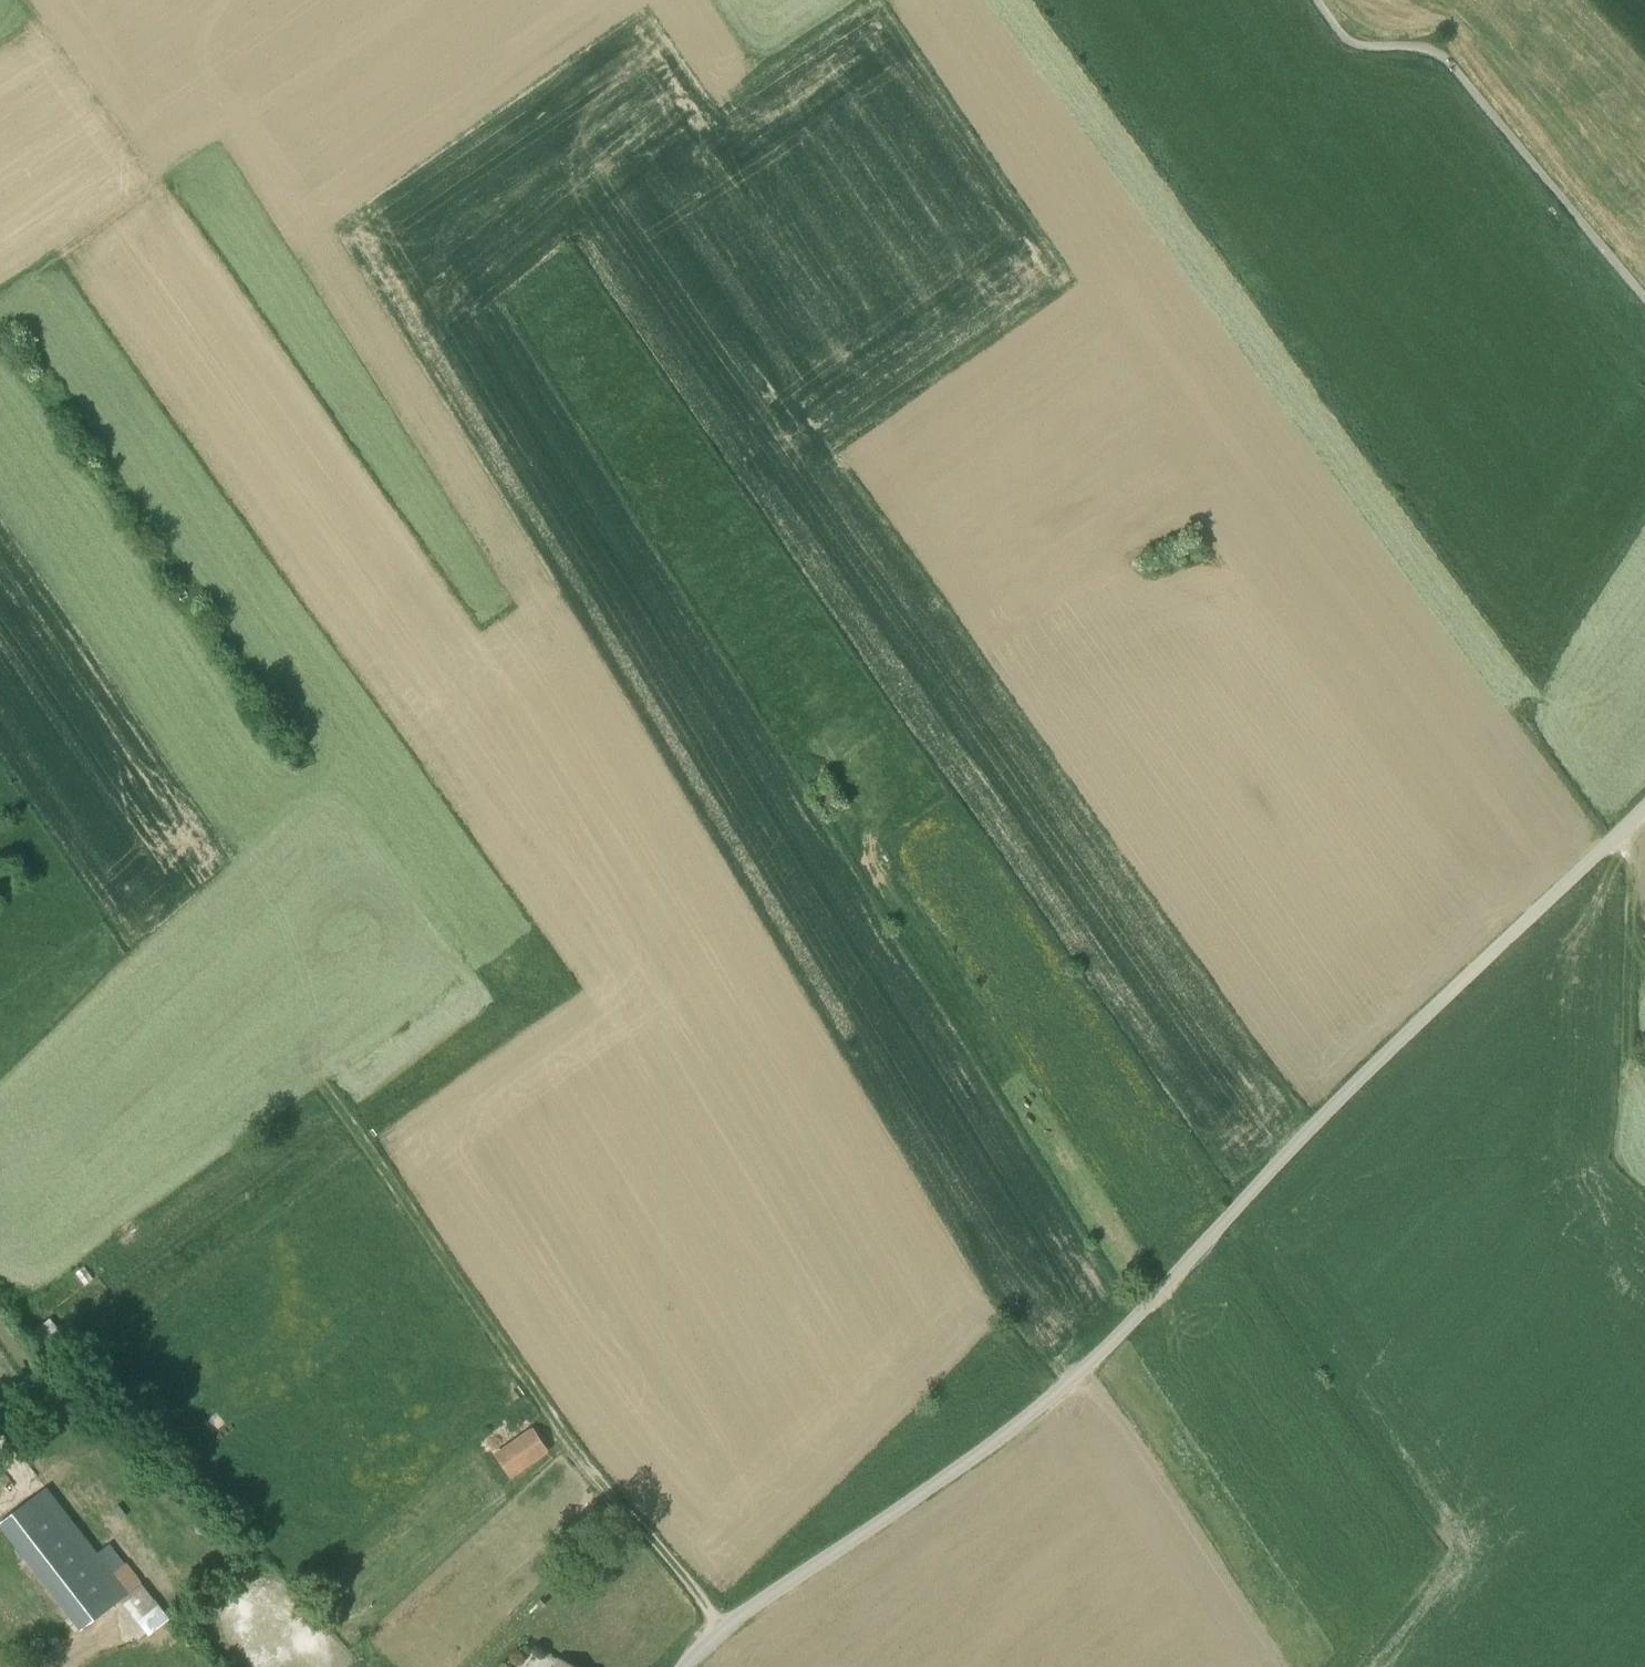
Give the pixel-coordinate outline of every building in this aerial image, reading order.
[(531,1432),(497,1456),(512,1477),(546,1453),(531,1432)] [(128,1596),(46,1489),(0,1525),(0,1528),(81,1632),(128,1596)] [(559,1658),(555,1666),(577,1666),(559,1658)]
